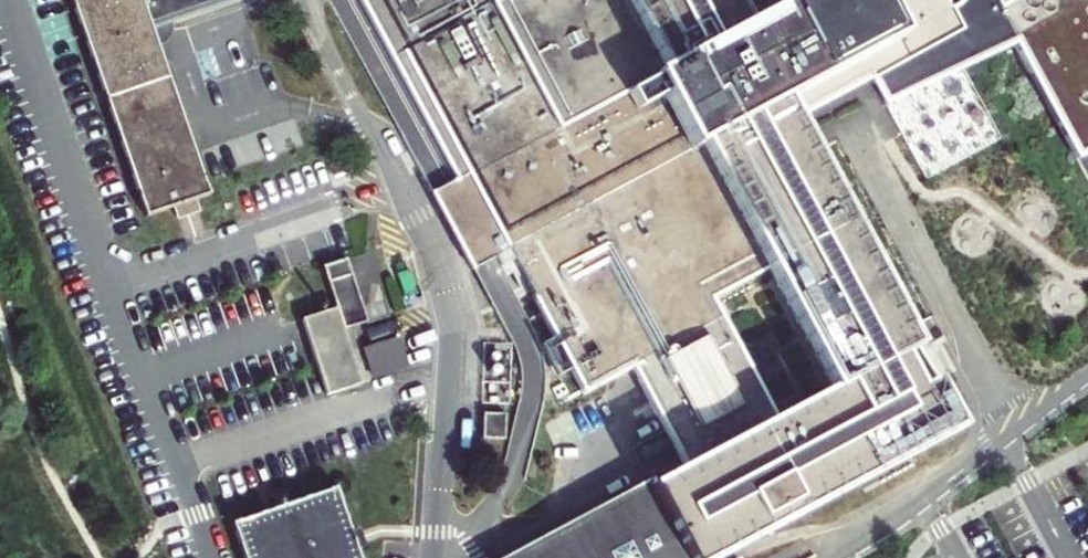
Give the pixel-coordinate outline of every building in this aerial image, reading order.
[(136,213),(162,204),(202,192),(196,173),(188,150),(147,23),(214,0),(65,0),(136,213)] [(451,188),(491,263),(560,401),(634,365),(686,466),(520,557),(716,557),(762,534),(938,443),(916,398),(900,406),(885,376),(900,368),(777,129),(884,74),(961,35),(942,0),(506,0),(493,6),(490,0),(353,0),(451,188)] [(1071,176),(1087,171),(1087,0),(980,0),(1071,176)] [(306,322),(331,397),(365,386),(347,331),(370,323),(349,261),(326,268),(340,310),(306,322)] [(376,377),(413,366),(403,334),(366,346),(376,377)] [(920,395),(905,365),(900,368),(885,376),(900,406),(916,398),(920,395)] [(342,488),(237,524),(249,557),(366,557),(362,548),(357,531),(342,488)]
